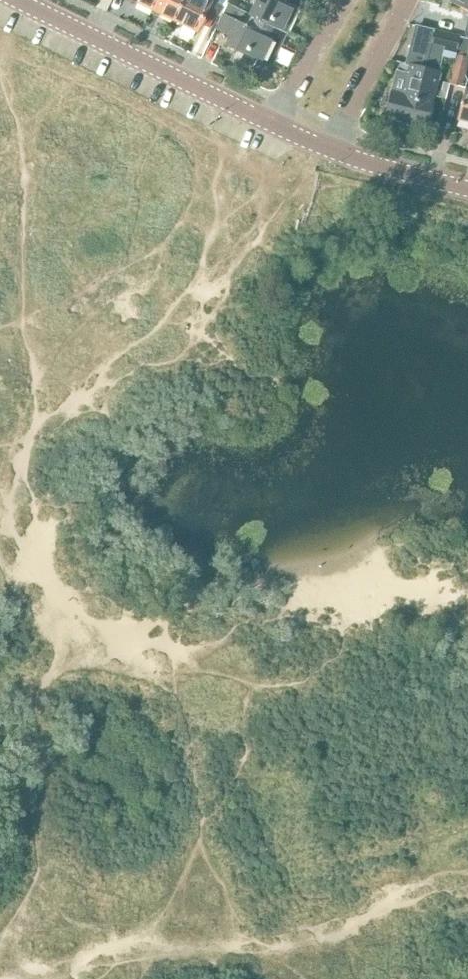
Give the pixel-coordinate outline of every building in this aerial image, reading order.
[(154,7),(176,18),(184,0),(157,0),(154,7)] [(176,18),(197,29),(211,0),(184,0),(176,18)] [(286,29),(287,28),(285,27),(295,6),(297,7),(298,6),(286,0),(257,0),(251,13),(254,14),(286,29)] [(451,1),(467,10),(467,0),(451,0),(451,1)] [(287,30),(286,29),(254,14),(251,13),(228,2),(216,27),(228,33),(236,17),(238,18),(226,43),(263,60),(263,59),(272,63),(287,30)] [(431,102),(439,71),(443,57),(455,60),(462,35),(435,28),(431,46),(426,44),(424,48),(410,45),(405,63),(398,61),(390,93),(392,93),(387,114),(428,124),(433,103),(431,102)] [(458,54),(450,83),(461,87),(467,61),(467,38),(462,36),(457,54),(458,54)] [(467,90),(460,119),(467,121),(467,84),(467,90)]
